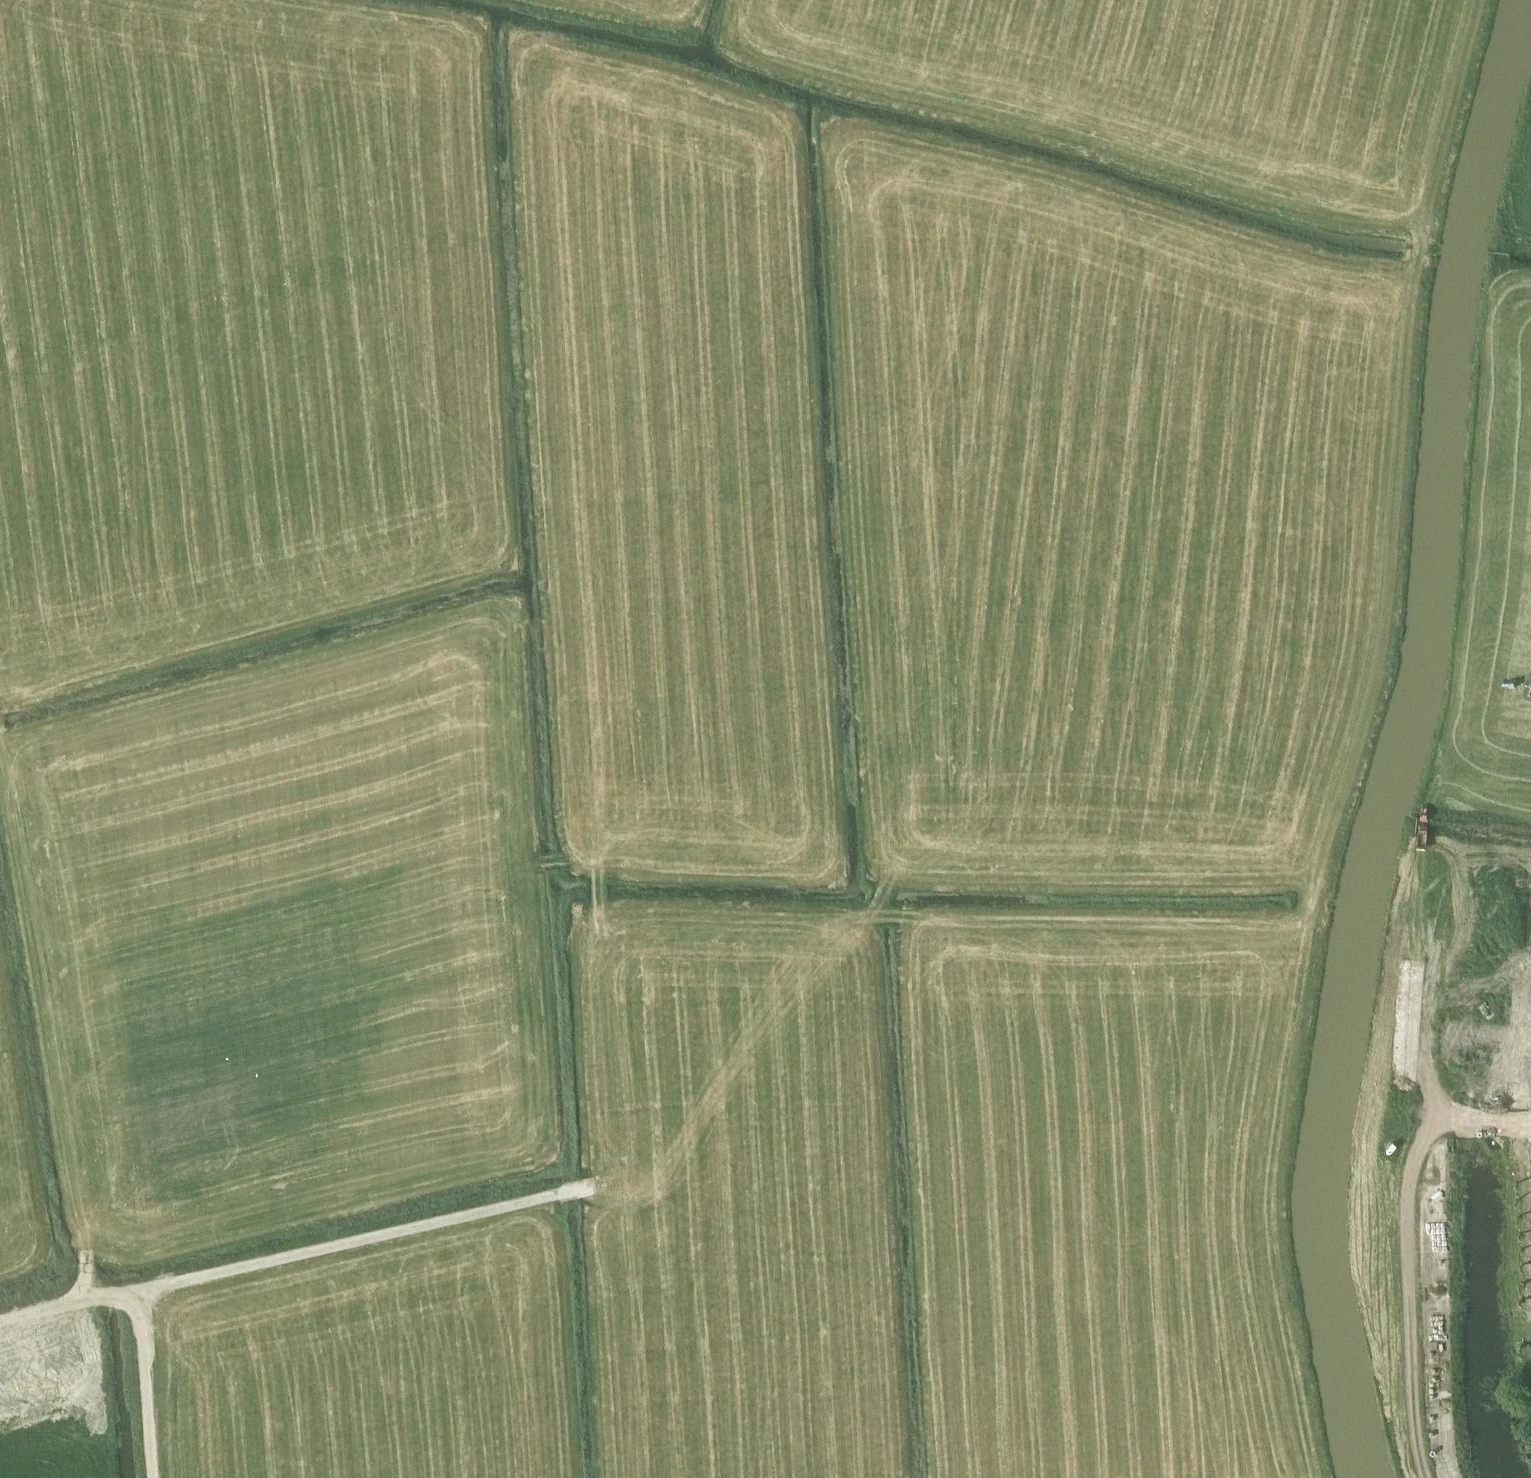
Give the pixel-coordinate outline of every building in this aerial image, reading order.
[(1512,1022),(1530,1022),(1530,958),(1509,959),(1512,1022)] [(1530,1083),(1510,1084),(1511,1110),(1530,1109),(1530,1098),(1530,1083)]
